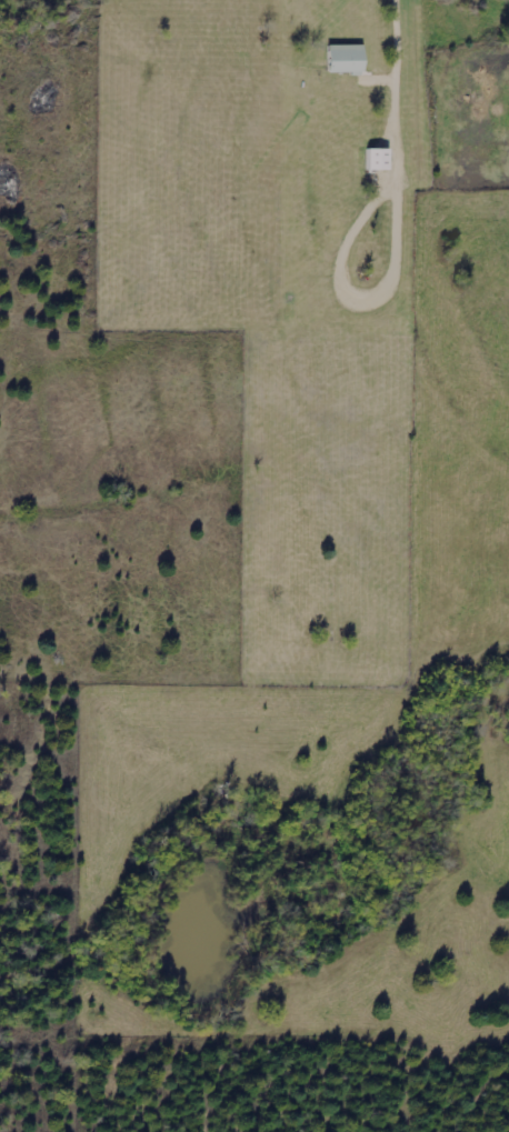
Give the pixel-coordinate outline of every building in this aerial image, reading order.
[(329,74),(365,74),(365,45),(329,45),(329,74)] [(368,171),(389,171),(389,149),(369,149),(368,171)]
